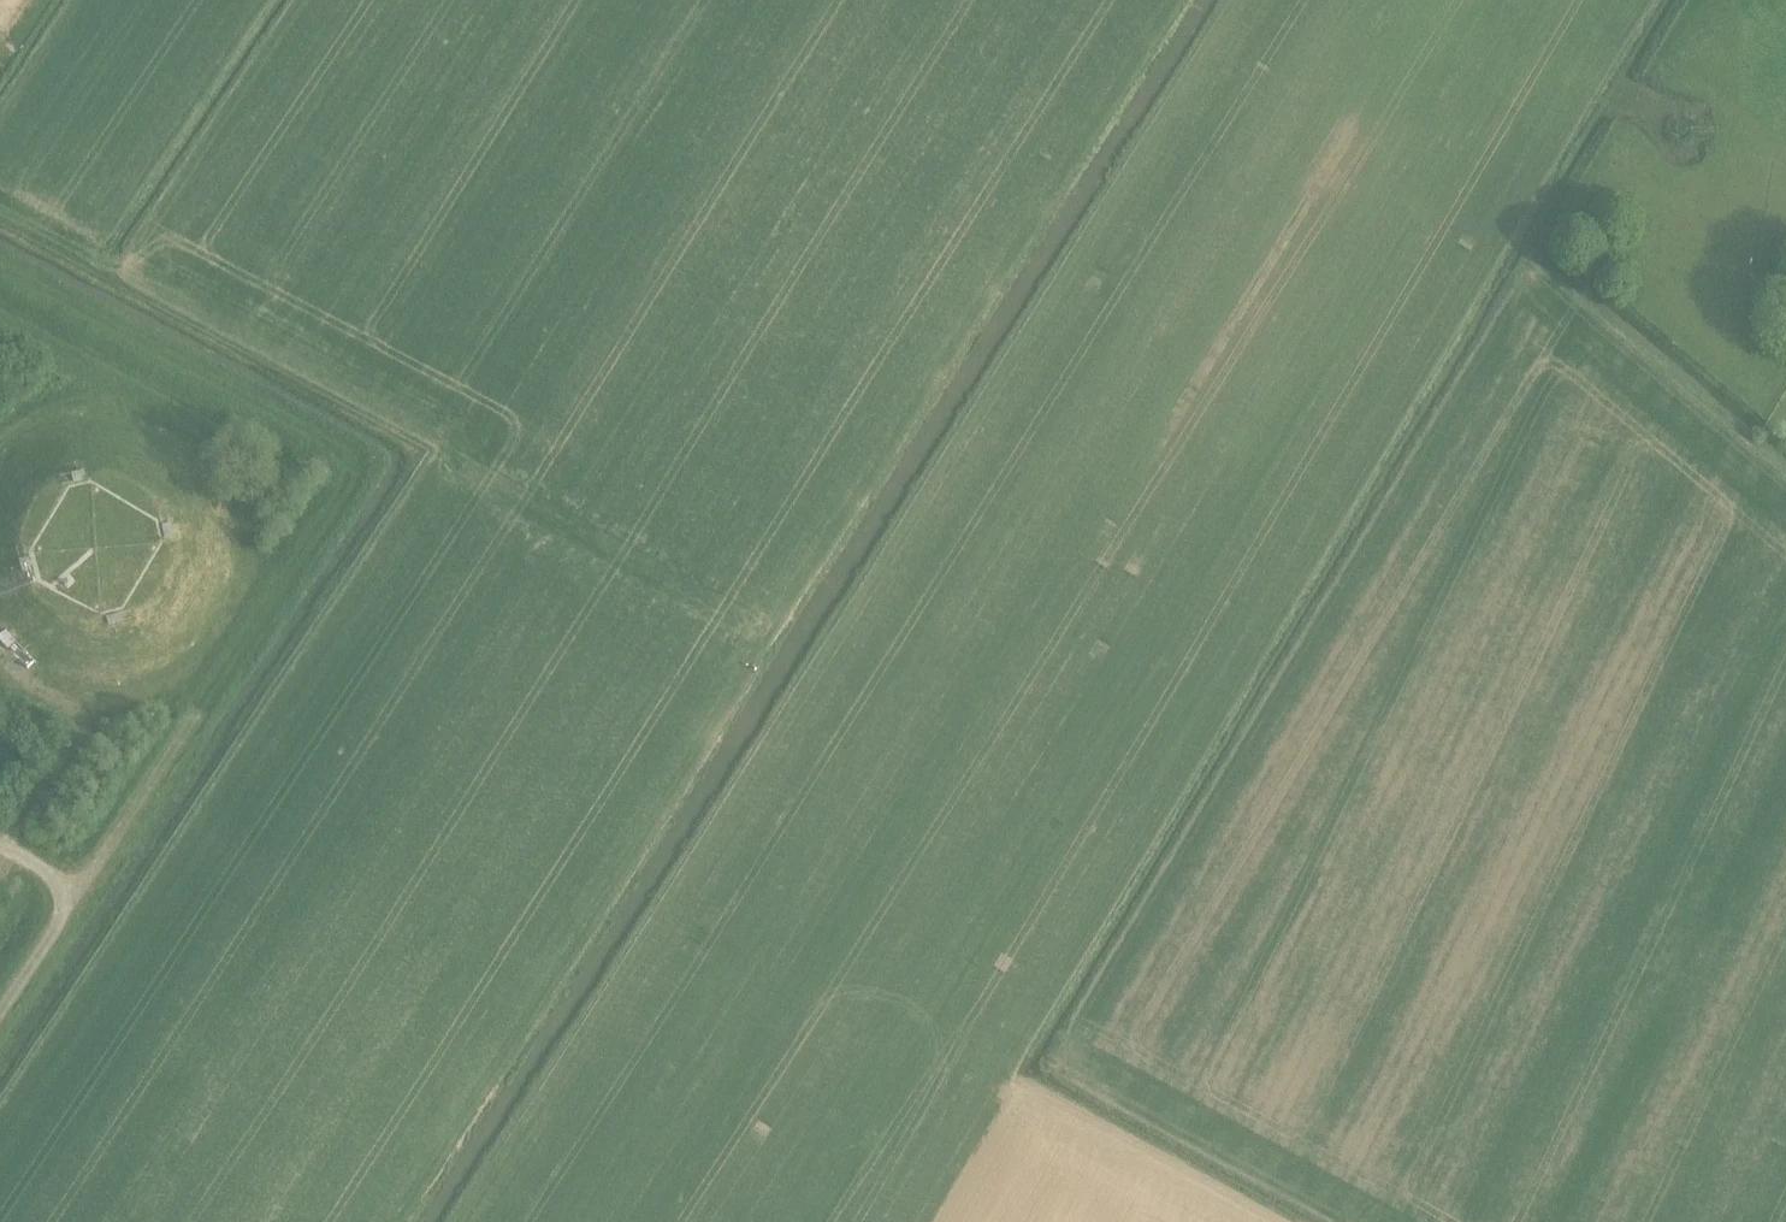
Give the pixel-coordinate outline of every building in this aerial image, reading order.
[(0,636),(0,639),(9,649),(17,641),(7,630),(0,636)]
